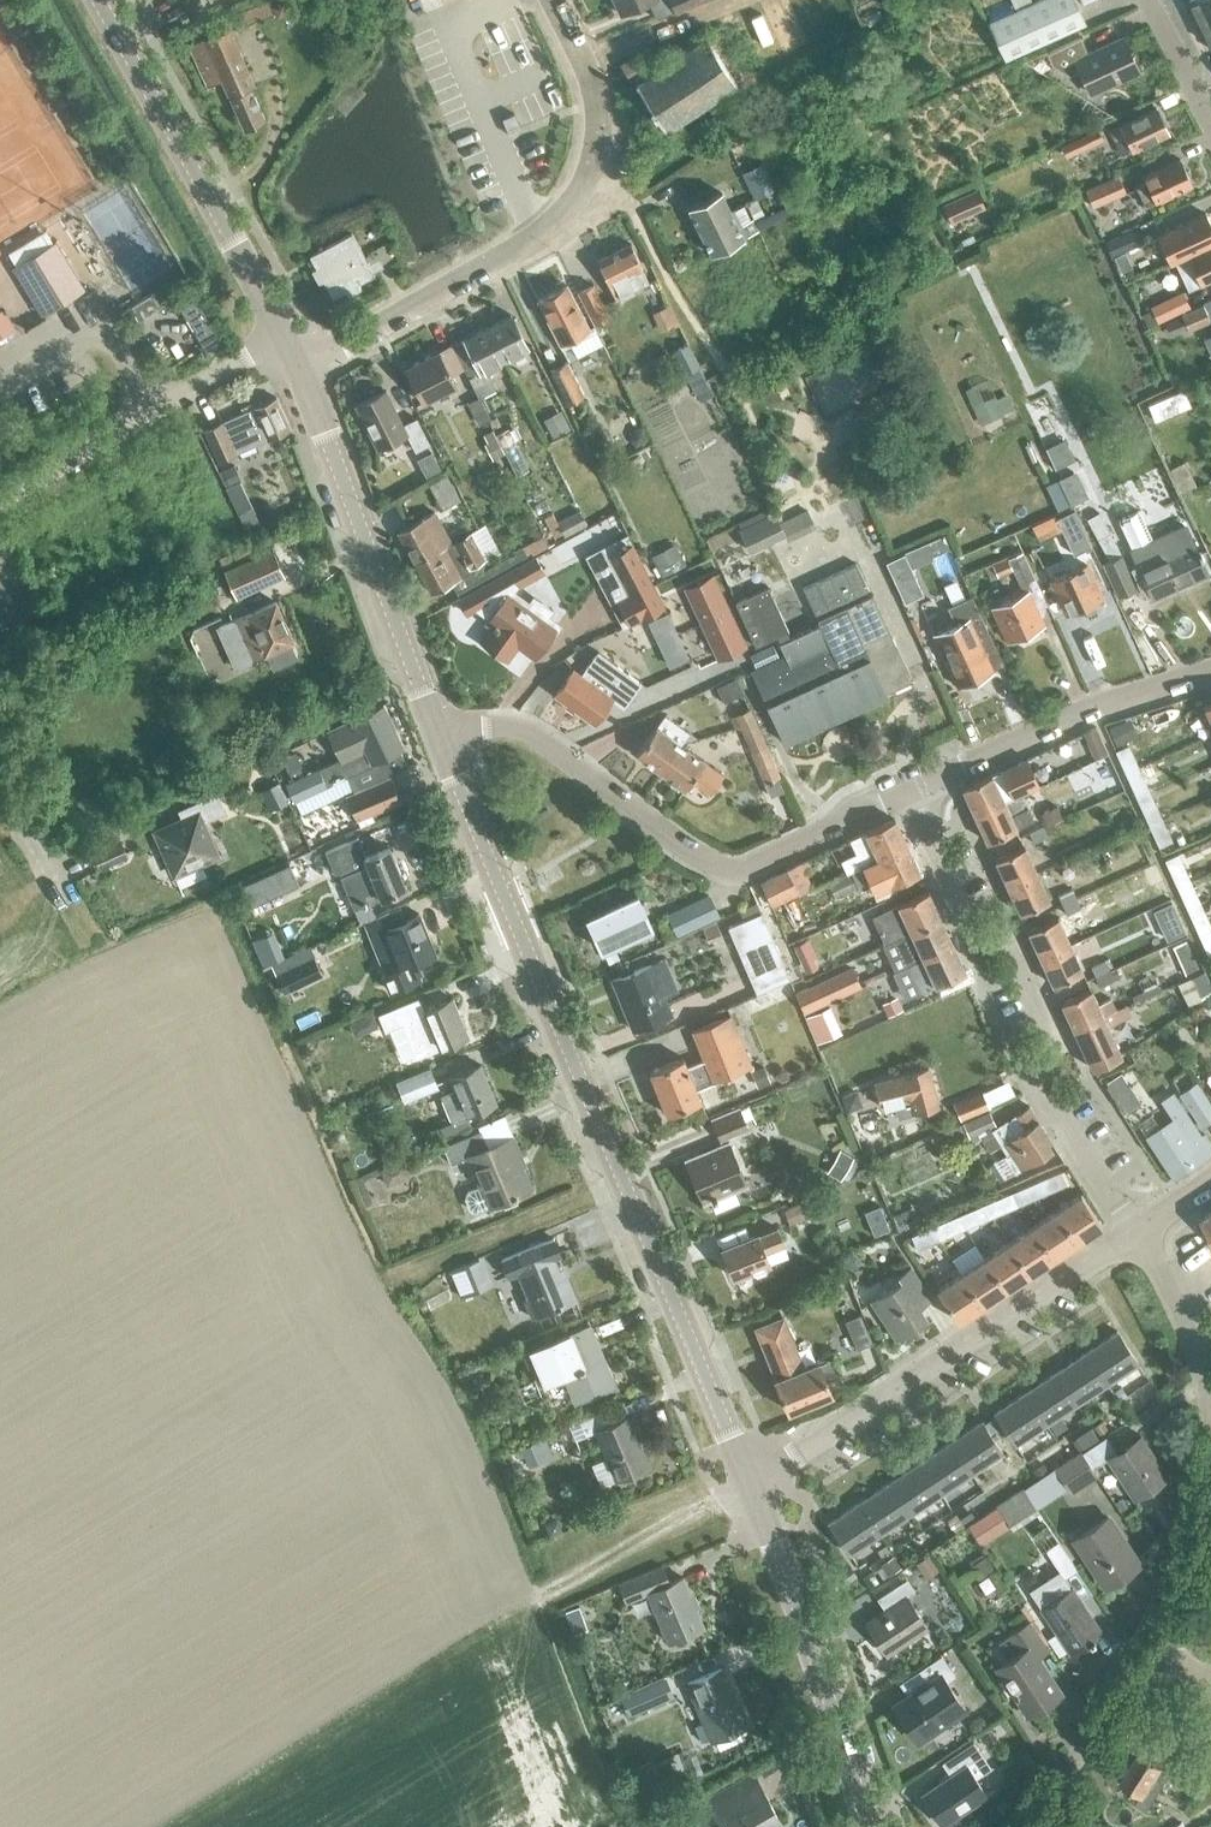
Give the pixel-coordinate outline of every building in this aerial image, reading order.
[(618,13),(647,0),(653,17),(671,10),(672,11),(701,0),(613,0),(618,13)] [(1016,11),(989,24),(1006,59),(1084,22),(1074,0),(1039,0),(1032,3),(1016,11)] [(1032,3),(1031,0),(1011,0),(1016,11),(1032,3)] [(1210,39),(1210,0),(1192,0),(1210,39)] [(247,86),(251,84),(225,27),(185,45),(203,83),(217,77),(241,128),(262,118),(247,86)] [(736,33),(729,39),(720,27),(702,40),(701,38),(698,40),(699,42),(685,51),(685,50),(681,52),(682,53),(669,62),(668,61),(665,63),(665,64),(652,73),(651,72),(648,74),(649,76),(636,84),(635,83),(632,85),(636,89),(637,88),(664,129),(663,130),(665,134),(668,132),(667,131),(681,121),(682,122),(684,121),(683,120),(698,110),(699,111),(701,109),(701,108),(714,99),(715,101),(719,98),(718,97),(731,88),(741,102),(769,84),(736,33)] [(1042,49),(1050,66),(1081,50),(1073,34),(1042,49)] [(1123,35),(1074,58),(1091,92),(1140,70),(1123,35)] [(622,66),(632,81),(646,72),(636,57),(622,66)] [(1109,130),(1121,155),(1168,134),(1156,108),(1109,130)] [(515,128),(520,126),(514,111),(502,116),(508,131),(515,128)] [(1078,135),(1083,148),(1103,140),(1098,127),(1078,135)] [(1137,187),(1146,207),(1192,186),(1180,160),(1143,177),(1145,183),(1137,187)] [(1086,192),(1094,210),(1127,194),(1119,177),(1086,192)] [(709,251),(754,230),(749,220),(737,226),(720,193),(689,208),(709,251)] [(1210,245),(1210,227),(1205,215),(1157,237),(1170,264),(1210,245)] [(1104,242),(1110,256),(1146,241),(1140,227),(1104,242)] [(352,291),(355,290),(357,286),(357,282),(373,274),(350,231),(308,254),(315,267),(313,269),(313,274),(315,277),(319,279),(321,279),(331,297),(345,289),(348,291),(352,291)] [(83,287),(63,255),(55,241),(13,267),(21,280),(41,313),(83,287)] [(1170,264),(1171,265),(1175,263),(1189,290),(1200,285),(1210,280),(1210,245),(1170,264)] [(599,263),(615,295),(647,279),(631,247),(599,263)] [(192,286),(185,273),(143,298),(150,310),(192,286)] [(537,300),(559,344),(588,329),(566,286),(537,300)] [(581,294),(596,325),(611,318),(595,287),(581,294)] [(1150,306),(1158,322),(1190,307),(1182,290),(1150,306)] [(195,295),(179,304),(207,352),(223,342),(195,295)] [(1202,301),(1203,303),(1158,323),(1164,337),(1187,327),(1188,330),(1210,320),(1210,323),(1210,297),(1202,301)] [(485,326),(502,360),(525,348),(508,314),(485,326)] [(485,369),(502,360),(485,326),(450,344),(462,369),(477,397),(496,388),(485,369)] [(673,350),(690,384),(705,377),(688,342),(673,350)] [(448,376),(462,369),(450,344),(404,367),(422,401),(452,386),(448,376)] [(550,369),(566,402),(582,393),(566,361),(550,369)] [(416,416),(401,424),(384,390),(354,406),(375,449),(406,433),(415,450),(429,443),(416,416)] [(267,438),(290,428),(275,396),(263,402),(256,405),(254,401),(240,407),(242,411),(203,428),(218,461),(258,443),(256,438),(265,434),(267,438)] [(1043,440),(1068,495),(1087,486),(1062,431),(1043,440)] [(765,469),(778,496),(796,488),(783,461),(765,469)] [(429,483),(442,508),(459,499),(445,473),(429,483)] [(1185,522),(1152,537),(1146,524),(1139,508),(1120,518),(1140,565),(1138,566),(1153,600),(1208,575),(1201,558),(1204,557),(1201,551),(1198,552),(1193,541),(1185,522)] [(556,521),(564,536),(587,524),(579,509),(556,521)] [(414,562),(449,542),(434,511),(421,518),(420,518),(398,530),(414,562)] [(774,512),(739,528),(749,550),(784,534),(774,512)] [(1101,562),(1117,596),(1134,588),(1099,512),(1089,516),(1109,558),(1101,562)] [(470,531),(449,542),(414,562),(431,594),(454,582),(453,581),(464,575),(462,570),(470,566),(484,558),(470,531)] [(523,544),(529,557),(549,547),(543,534),(523,544)] [(1022,550),(1038,585),(1039,585),(1033,572),(1061,559),(1051,536),(1022,550)] [(224,570),(236,597),(285,575),(268,537),(242,549),(219,559),(224,570)] [(917,557),(930,572),(950,555),(937,540),(917,557)] [(636,622),(659,609),(626,543),(602,555),(636,622)] [(1027,590),(1038,585),(1022,550),(992,563),(997,576),(1013,569),(1023,592),(993,606),(1007,638),(1042,623),(1027,590)] [(904,556),(887,564),(901,597),(918,589),(904,556)] [(815,614),(868,589),(856,563),(802,587),(815,614)] [(1051,579),(1066,612),(1101,596),(1086,564),(1051,579)] [(716,574),(686,589),(720,664),(747,651),(716,574)] [(835,718),(796,634),(789,637),(786,631),(788,630),(767,586),(734,602),(755,646),(777,635),(780,641),(779,642),(785,655),(752,671),(784,741),(835,718)] [(796,634),(835,718),(886,694),(884,691),(912,678),(872,592),(844,605),(817,618),(819,623),(796,634)] [(993,669),(984,649),(997,643),(974,593),(972,594),(950,604),(952,608),(958,622),(934,633),(958,685),(993,669)] [(526,606),(523,609),(505,596),(488,618),(493,622),(480,640),(505,659),(519,641),(536,653),(555,627),(526,606)] [(273,670),(298,659),(291,644),(294,643),(276,602),(232,622),(250,662),(266,655),(273,670)] [(623,708),(641,684),(598,651),(580,674),(573,669),(554,694),(593,723),(611,699),(623,708)] [(328,732),(348,772),(403,746),(384,706),(328,732)] [(736,715),(751,751),(765,745),(750,709),(736,715)] [(660,772),(681,744),(689,732),(664,714),(635,755),(660,772)] [(681,744),(660,772),(684,789),(690,780),(709,794),(722,776),(703,763),(705,760),(681,744)] [(1125,774),(1139,767),(1129,744),(1114,750),(1125,774)] [(1137,799),(1151,793),(1139,767),(1125,774),(1137,799)] [(286,785),(295,802),(327,787),(319,769),(286,785)] [(974,813),(1021,792),(1031,788),(1026,776),(999,788),(992,773),(962,786),(974,813)] [(359,791),(369,814),(400,801),(390,778),(359,791)] [(1021,792),(974,813),(987,841),(1017,827),(1011,814),(1028,806),(1021,792)] [(155,831),(174,876),(219,856),(204,822),(226,812),(218,793),(178,810),(182,819),(155,831)] [(1149,825),(1163,819),(1151,793),(1137,799),(1149,825)] [(1029,833),(1044,826),(1038,813),(1023,821),(1029,833)] [(878,858),(907,844),(894,818),(865,831),(878,858)] [(1163,819),(1149,825),(1159,846),(1172,840),(1163,819)] [(1044,826),(1029,833),(1033,842),(1048,834),(1044,826)] [(389,847),(366,857),(358,838),(326,851),(335,873),(339,872),(354,909),(406,887),(389,847)] [(92,853),(101,873),(113,868),(112,864),(129,856),(121,840),(92,853)] [(907,844),(878,858),(890,885),(919,871),(907,844)] [(1007,885),(1037,871),(1025,844),(995,858),(1007,885)] [(1177,887),(1191,880),(1179,853),(1165,860),(1177,887)] [(850,871),(854,880),(870,874),(865,864),(850,871)] [(760,881),(772,906),(798,893),(786,868),(760,881)] [(1037,871),(1007,885),(1020,912),(1049,898),(1037,871)] [(828,881),(835,897),(856,888),(849,873),(828,881)] [(1078,881),(1083,893),(1102,884),(1097,873),(1078,881)] [(1189,912),(1203,906),(1191,880),(1177,887),(1189,912)] [(246,885),(248,906),(273,903),(270,882),(246,885)] [(1062,903),(1076,896),(1071,886),(1057,893),(1062,903)] [(894,938),(940,916),(928,889),(871,915),(883,941),(894,937),(894,938)] [(666,914),(676,935),(716,916),(707,895),(666,914)] [(608,962),(619,957),(613,943),(650,926),(636,896),(585,919),(599,950),(602,948),(608,962)] [(1076,896),(1062,903),(1067,913),(1081,906),(1076,896)] [(418,914),(406,918),(401,905),(363,922),(385,974),(382,975),(388,991),(422,978),(419,970),(422,969),(419,960),(434,954),(418,914)] [(1210,933),(1210,925),(1203,906),(1189,912),(1201,938),(1210,933)] [(727,926),(755,993),(789,978),(760,912),(727,926)] [(921,957),(921,958),(953,943),(940,916),(894,938),(907,964),(908,963),(921,957)] [(1040,957),(1070,943),(1058,916),(1028,930),(1040,957)] [(1201,938),(1210,959),(1210,933),(1201,938)] [(793,945),(806,972),(818,967),(814,958),(816,957),(808,938),(793,945)] [(1173,945),(1185,972),(1198,966),(1185,939),(1173,945)] [(922,990),(934,985),(965,971),(953,943),(921,958),(921,957),(908,963),(916,982),(920,991),(922,990)] [(1070,943),(1040,957),(1053,984),(1083,970),(1070,943)] [(1107,954),(1112,966),(1136,955),(1132,944),(1107,954)] [(276,975),(284,991),(321,973),(314,957),(276,975)] [(1095,975),(1110,968),(1105,957),(1090,964),(1095,975)] [(610,981),(631,1031),(670,1015),(650,964),(610,981)] [(805,1011),(861,985),(852,966),(813,984),(810,978),(793,985),(805,1011)] [(1110,968),(1095,975),(1100,985),(1115,978),(1110,968)] [(922,991),(922,990),(920,991),(916,982),(906,987),(910,996),(922,991)] [(1073,1028),(1116,1008),(1111,997),(1098,1003),(1091,987),(1061,1001),(1073,1028)] [(453,998),(424,1010),(418,997),(378,1014),(385,1031),(402,1023),(416,1058),(469,1036),(453,998)] [(1116,1008),(1073,1028),(1085,1054),(1086,1055),(1093,1068),(1122,1054),(1108,1025),(1130,1015),(1125,1004),(1116,1009),(1116,1008)] [(700,1100),(695,1088),(750,1066),(729,1014),(691,1030),(704,1059),(686,1066),(682,1058),(649,1072),(666,1114),(700,1100)] [(440,1096),(451,1121),(496,1102),(480,1065),(448,1078),(454,1090),(440,1096)] [(395,1081),(404,1101),(439,1086),(430,1066),(395,1081)] [(913,1112),(937,1105),(926,1066),(874,1080),(882,1107),(909,1099),(913,1112)] [(1199,1126),(1210,1119),(1210,1105),(1196,1083),(1179,1095),(1199,1126)] [(953,1102),(961,1120),(989,1108),(981,1090),(953,1102)] [(1200,1135),(1172,1093),(1161,1100),(1172,1118),(1145,1135),(1173,1176),(1210,1151),(1210,1143),(1204,1133),(1200,1135)] [(1047,1142),(1051,1139),(1028,1105),(996,1126),(989,1109),(963,1121),(963,1122),(930,1136),(938,1154),(947,1151),(946,1147),(970,1136),(973,1142),(981,1137),(989,1151),(1000,1144),(1006,1153),(989,1164),(999,1180),(1050,1147),(1047,1142)] [(715,1211),(739,1201),(734,1188),(745,1183),(726,1137),(746,1128),(739,1110),(713,1121),(722,1145),(684,1161),(701,1201),(710,1198),(715,1211)] [(511,1137),(487,1147),(480,1130),(443,1146),(451,1164),(468,1156),(489,1206),(527,1190),(514,1159),(519,1157),(511,1137)] [(826,1169),(839,1178),(853,1157),(840,1148),(826,1169)] [(1036,1184),(1040,1195),(1065,1184),(1061,1173),(1036,1184)] [(354,1177),(366,1205),(373,1201),(362,1174),(354,1177)] [(1016,1205),(1040,1195),(1036,1184),(1011,1194),(1016,1205)] [(1055,1209),(1077,1241),(1101,1224),(1080,1193),(1055,1209)] [(991,1216),(1016,1205),(1011,1194),(986,1205),(991,1216)] [(783,1208),(789,1222),(817,1211),(811,1197),(783,1208)] [(966,1226),(991,1216),(986,1205),(961,1215),(966,1226)] [(1053,1257),(1077,1241),(1055,1209),(1032,1225),(1053,1257)] [(1200,1219),(1210,1235),(1210,1212),(1200,1219)] [(941,1237),(966,1226),(961,1215),(936,1226),(941,1237)] [(1029,1273),(1053,1257),(1032,1225),(1008,1241),(1029,1273)] [(916,1247),(941,1237),(936,1226),(912,1236),(916,1247)] [(763,1266),(788,1255),(777,1228),(757,1236),(756,1234),(721,1248),(734,1277),(752,1270),(754,1274),(764,1270),(763,1266)] [(567,1278),(562,1280),(553,1257),(560,1255),(553,1238),(501,1259),(508,1276),(518,1272),(528,1298),(524,1300),(531,1317),(576,1299),(567,1278)] [(1005,1289),(1029,1273),(1008,1241),(984,1257),(1005,1289)] [(982,1304),(1005,1289),(984,1257),(960,1272),(982,1304)] [(872,1300),(896,1339),(928,1318),(920,1306),(932,1298),(911,1268),(899,1276),(902,1280),(872,1300)] [(956,1321),(982,1304),(960,1272),(936,1289),(956,1321)] [(846,1320),(857,1348),(872,1342),(861,1314),(846,1320)] [(818,1362),(804,1367),(783,1317),(756,1328),(777,1379),(776,1380),(789,1411),(832,1394),(827,1381),(842,1375),(836,1360),(838,1359),(837,1357),(838,1356),(835,1350),(816,1358),(818,1362)] [(575,1401),(614,1385),(589,1324),(525,1351),(536,1379),(542,1377),(544,1383),(564,1375),(575,1401)] [(1085,1351),(1106,1383),(1137,1362),(1116,1330),(1085,1351)] [(1076,1402),(1106,1383),(1085,1351),(1054,1371),(1076,1402)] [(1045,1422),(1076,1402),(1054,1371),(1024,1391),(1045,1422)] [(1014,1443),(1045,1422),(1024,1391),(993,1411),(995,1414),(1003,1426),(1014,1443)] [(627,1417),(612,1423),(606,1409),(580,1420),(586,1434),(594,1431),(615,1479),(648,1466),(627,1417)] [(991,1435),(1003,1426),(995,1414),(982,1423),(991,1435)] [(991,1435),(982,1423),(980,1420),(949,1440),(970,1472),(1001,1452),(991,1435)] [(1082,1452),(1092,1467),(1107,1457),(1133,1497),(1164,1475),(1140,1436),(1116,1452),(1106,1437),(1082,1452)] [(520,1448),(528,1466),(552,1455),(544,1437),(520,1448)] [(940,1492),(970,1472),(949,1440),(919,1461),(940,1492)] [(1097,1474),(1092,1467),(1082,1452),(1081,1450),(1055,1467),(1071,1491),(1097,1474)] [(909,1513),(940,1492),(919,1461),(888,1481),(909,1513)] [(879,1533),(909,1513),(888,1481),(858,1501),(879,1533)] [(997,1504),(1013,1528),(1038,1511),(1022,1487),(997,1504)] [(848,1553),(879,1533),(858,1501),(827,1522),(848,1553)] [(948,1518),(957,1532),(965,1526),(956,1513),(948,1518)] [(1074,1538),(1104,1585),(1137,1564),(1106,1517),(1074,1538)] [(1044,1549),(1063,1577),(1076,1568),(1057,1540),(1044,1549)] [(681,1576),(668,1582),(661,1565),(619,1583),(626,1601),(647,1592),(668,1642),(703,1627),(681,1576)] [(866,1624),(886,1654),(926,1627),(906,1598),(914,1592),(906,1579),(877,1598),(885,1611),(866,1624)] [(1040,1608),(1070,1652),(1100,1632),(1071,1587),(1040,1608)] [(996,1663),(1028,1713),(1060,1692),(1036,1656),(1048,1649),(1029,1619),(1008,1633),(1018,1648),(996,1663)] [(892,1705),(916,1742),(964,1709),(946,1683),(955,1678),(940,1656),(898,1684),(906,1695),(892,1705)] [(687,1682),(712,1740),(745,1726),(721,1668),(687,1682)] [(666,1679),(622,1699),(630,1718),(675,1697),(666,1679)] [(921,1795),(942,1826),(985,1796),(965,1766),(980,1756),(972,1743),(941,1764),(949,1776),(921,1795)] [(1135,1802),(1146,1808),(1170,1771),(1138,1751),(1118,1782),(1139,1795),(1135,1802)] [(777,1818),(752,1774),(704,1801),(719,1826),(762,1826),(777,1818)]
